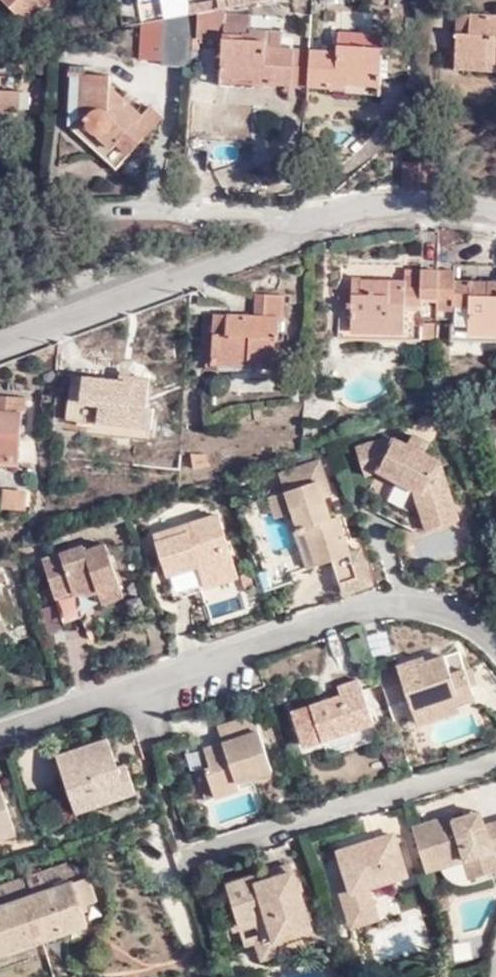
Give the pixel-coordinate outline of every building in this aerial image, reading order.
[(26,22),(48,0),(4,0),(26,22)] [(224,39),(225,14),(225,8),(198,13),(195,38),(224,39)] [(308,76),(309,52),(295,51),(294,48),(283,47),(283,32),(252,30),(252,16),(225,14),(224,39),(222,66),(255,68),(254,78),(254,83),(292,85),(292,75),(308,76)] [(191,67),(191,15),(167,20),(164,66),(191,67)] [(455,57),(495,58),(495,16),(468,15),(467,33),(456,33),(455,57)] [(457,15),(456,33),(467,33),(468,15),(457,15)] [(336,53),(309,52),(308,76),(308,85),(347,88),(347,84),(347,75),(379,76),(380,49),(337,46),(336,53)] [(455,57),(455,70),(495,72),(495,58),(455,57)] [(110,105),(111,95),(112,75),(86,74),(86,66),(73,66),(70,126),(117,169),(164,119),(152,107),(141,118),(128,107),(126,109),(122,114),(110,105)] [(255,68),(222,66),(221,87),(234,88),(235,77),(254,78),(255,68)] [(378,85),(379,76),(347,75),(347,84),(378,85)] [(7,109),(20,109),(21,91),(0,90),(0,108),(7,109)] [(126,109),(111,95),(110,105),(122,114),(126,109)] [(263,119),(260,122),(260,124),(261,129),(264,133),(270,133),(273,131),(276,127),(276,124),(274,120),(270,117),(266,117),(263,119)] [(403,191),(418,191),(420,163),(404,163),(403,191)] [(418,191),(434,191),(435,163),(420,163),(418,191)] [(438,292),(438,273),(423,272),(422,281),(406,279),(406,283),(361,282),(361,278),(352,278),(353,294),(352,307),(339,307),(338,339),(421,340),(422,318),(438,319),(438,292)] [(438,273),(438,292),(438,319),(454,319),(454,341),(495,341),(495,284),(456,283),(457,273),(438,273)] [(256,316),(227,315),(227,333),(214,332),(212,370),(277,373),(280,316),(282,316),(283,294),(257,292),(256,316)] [(352,307),(353,294),(340,294),(339,307),(352,307)] [(227,333),(227,315),(214,314),(214,332),(227,333)] [(122,379),(123,374),(124,363),(98,361),(96,377),(122,379)] [(100,404),(100,417),(99,430),(153,435),(155,404),(150,404),(152,377),(123,374),(122,379),(96,377),(74,375),(70,416),(82,417),(82,402),(100,404)] [(4,461),(21,462),(23,414),(27,414),(29,399),(1,397),(0,405),(0,461),(4,461)] [(82,417),(100,417),(100,404),(82,402),(82,417)] [(434,505),(441,526),(462,519),(446,475),(436,470),(441,462),(425,455),(430,445),(412,437),(408,447),(395,441),(394,444),(385,441),(360,449),(368,478),(382,473),(384,467),(397,473),(395,479),(415,489),(422,510),(434,505)] [(436,470),(446,475),(441,462),(436,470)] [(333,523),(326,501),(321,486),(328,484),(321,465),(285,478),(290,495),(275,500),(281,521),(296,515),(303,534),(315,530),(327,565),(334,562),(346,596),(374,586),(363,552),(352,556),(340,520),(333,523)] [(382,473),(395,479),(397,473),(384,467),(382,473)] [(321,486),(326,501),(332,499),(328,484),(321,486)] [(429,530),(441,526),(434,505),(422,510),(429,530)] [(156,536),(174,593),(186,589),(195,595),(207,591),(206,587),(240,576),(220,515),(156,536)] [(313,570),(327,565),(315,530),(303,534),(301,534),(313,570)] [(64,611),(83,605),(104,598),(104,600),(126,592),(108,541),(88,548),(87,543),(46,558),(64,611)] [(24,566),(20,552),(2,558),(5,567),(15,564),(16,569),(24,566)] [(186,589),(174,593),(176,601),(195,595),(186,589)] [(86,614),(83,605),(64,611),(67,621),(86,614)] [(443,654),(427,659),(429,663),(445,659),(443,654)] [(427,659),(380,672),(390,704),(411,698),(415,711),(457,698),(460,704),(476,699),(473,690),(469,674),(469,673),(454,677),(449,658),(445,659),(429,663),(427,659)] [(475,672),(469,674),(473,690),(479,687),(475,672)] [(341,687),(343,696),(297,712),(307,745),(376,724),(362,681),(341,687)] [(457,698),(415,711),(419,724),(462,711),(460,704),(457,698)] [(236,782),(254,777),(271,770),(252,716),(222,725),(227,742),(222,744),(203,750),(209,767),(204,769),(213,797),(238,789),(236,782)] [(227,742),(222,725),(217,727),(222,744),(227,742)] [(59,757),(73,801),(99,791),(104,806),(137,796),(128,765),(119,768),(114,770),(112,764),(117,762),(110,740),(59,757)] [(256,783),(254,777),(236,782),(238,789),(256,783)] [(17,834),(0,782),(0,783),(0,839),(17,834)] [(99,791),(73,801),(78,815),(104,806),(99,791)] [(481,812),(464,816),(467,826),(483,821),(481,812)] [(413,827),(424,864),(464,852),(466,860),(472,879),(495,872),(495,859),(493,849),(495,848),(495,822),(484,824),(483,821),(467,826),(464,816),(455,819),(453,815),(413,827)] [(366,890),(371,888),(408,876),(395,836),(365,846),(367,851),(343,859),(350,882),(340,885),(351,919),(372,912),(366,890)] [(367,851),(365,846),(341,853),(343,859),(367,851)] [(424,864),(427,872),(466,860),(464,852),(424,864)] [(68,865),(74,884),(38,896),(31,877),(0,888),(0,955),(89,925),(83,906),(98,901),(92,880),(86,871),(78,866),(73,865),(68,865)] [(74,884),(68,865),(31,877),(38,896),(74,884)] [(291,866),(258,877),(259,884),(282,877),(287,895),(299,891),(291,866)] [(259,884),(258,877),(227,886),(239,924),(261,918),(269,942),(282,938),(311,930),(299,891),(287,895),(282,877),(259,884)] [(381,921),(371,888),(366,890),(372,912),(351,919),(354,930),(381,921)] [(261,918),(239,924),(246,945),(261,942),(266,956),(286,951),(282,938),(269,942),(261,918)]
